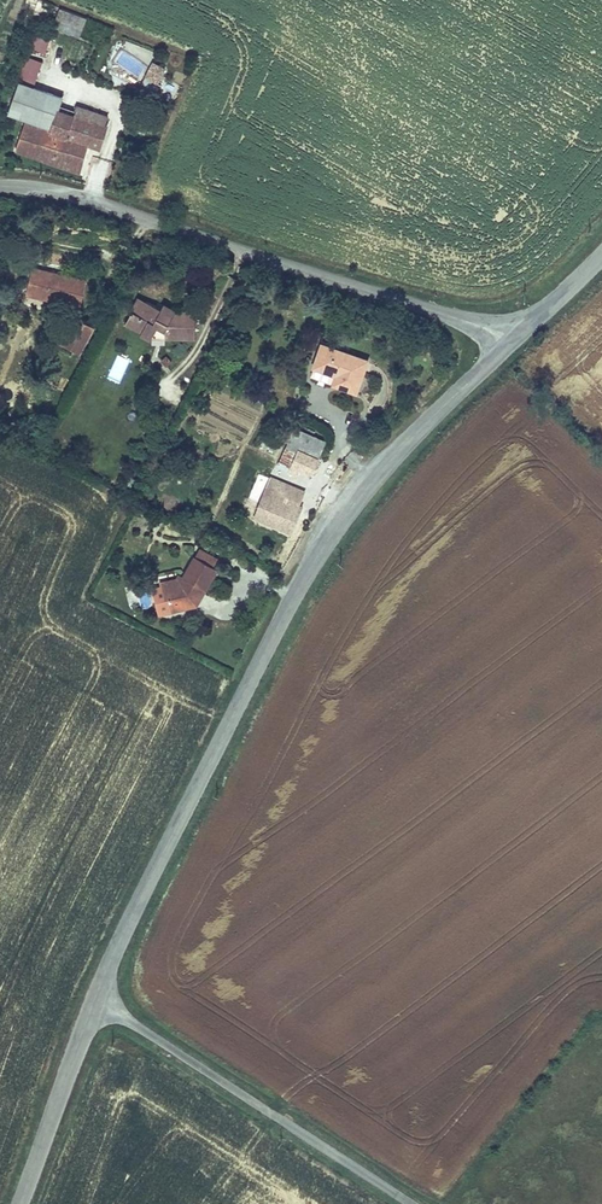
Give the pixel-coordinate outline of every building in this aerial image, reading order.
[(85,16),(60,6),(53,26),(78,35),(85,16)] [(25,54),(44,59),(50,36),(31,32),(25,54)] [(36,80),(42,58),(25,54),(20,75),(36,80)] [(157,84),(167,67),(153,59),(144,77),(157,84)] [(26,117),(52,126),(58,109),(60,104),(64,93),(20,78),(8,111),(26,117)] [(72,114),(58,109),(52,126),(26,117),(14,150),(79,173),(88,144),(101,149),(109,125),(105,123),(108,115),(75,103),(74,108),(72,114)] [(58,109),(72,114),(74,108),(60,104),(58,109)] [(86,276),(33,263),(26,293),(79,306),(86,276)] [(131,310),(138,314),(146,300),(138,296),(131,310)] [(131,310),(125,321),(140,329),(139,331),(151,338),(154,338),(154,331),(157,331),(157,327),(165,327),(166,338),(189,338),(189,311),(175,311),(161,304),(159,307),(146,300),(138,314),(131,310)] [(96,325),(76,314),(60,342),(80,353),(96,325)] [(157,331),(154,331),(154,338),(166,338),(165,327),(157,327),(157,331)] [(371,356),(322,338),(312,365),(335,373),(331,383),(358,392),(371,356)] [(106,377),(120,383),(130,359),(116,353),(106,377)] [(298,446),(320,455),(327,439),(294,425),(285,444),(297,449),(298,446)] [(261,439),(259,448),(276,452),(278,442),(261,439)] [(288,470),(290,465),(297,449),(285,444),(277,465),(288,470)] [(290,465),(300,469),(312,474),(320,455),(298,446),(297,449),(290,465)] [(288,471),(297,475),(300,469),(290,465),(288,470),(288,471)] [(246,497),(259,503),(271,477),(257,471),(246,497)] [(303,506),(298,504),(304,491),(271,476),(271,477),(259,503),(253,517),(291,534),(303,506)] [(227,484),(215,478),(209,490),(221,496),(227,484)] [(200,602),(201,600),(197,596),(202,587),(206,590),(220,566),(197,552),(186,572),(182,579),(168,584),(174,608),(200,602)] [(168,609),(174,608),(168,584),(182,579),(186,572),(181,570),(178,576),(161,580),(168,609)] [(137,589),(141,607),(151,605),(147,587),(137,589)] [(202,587),(197,596),(201,600),(206,590),(202,587)]
